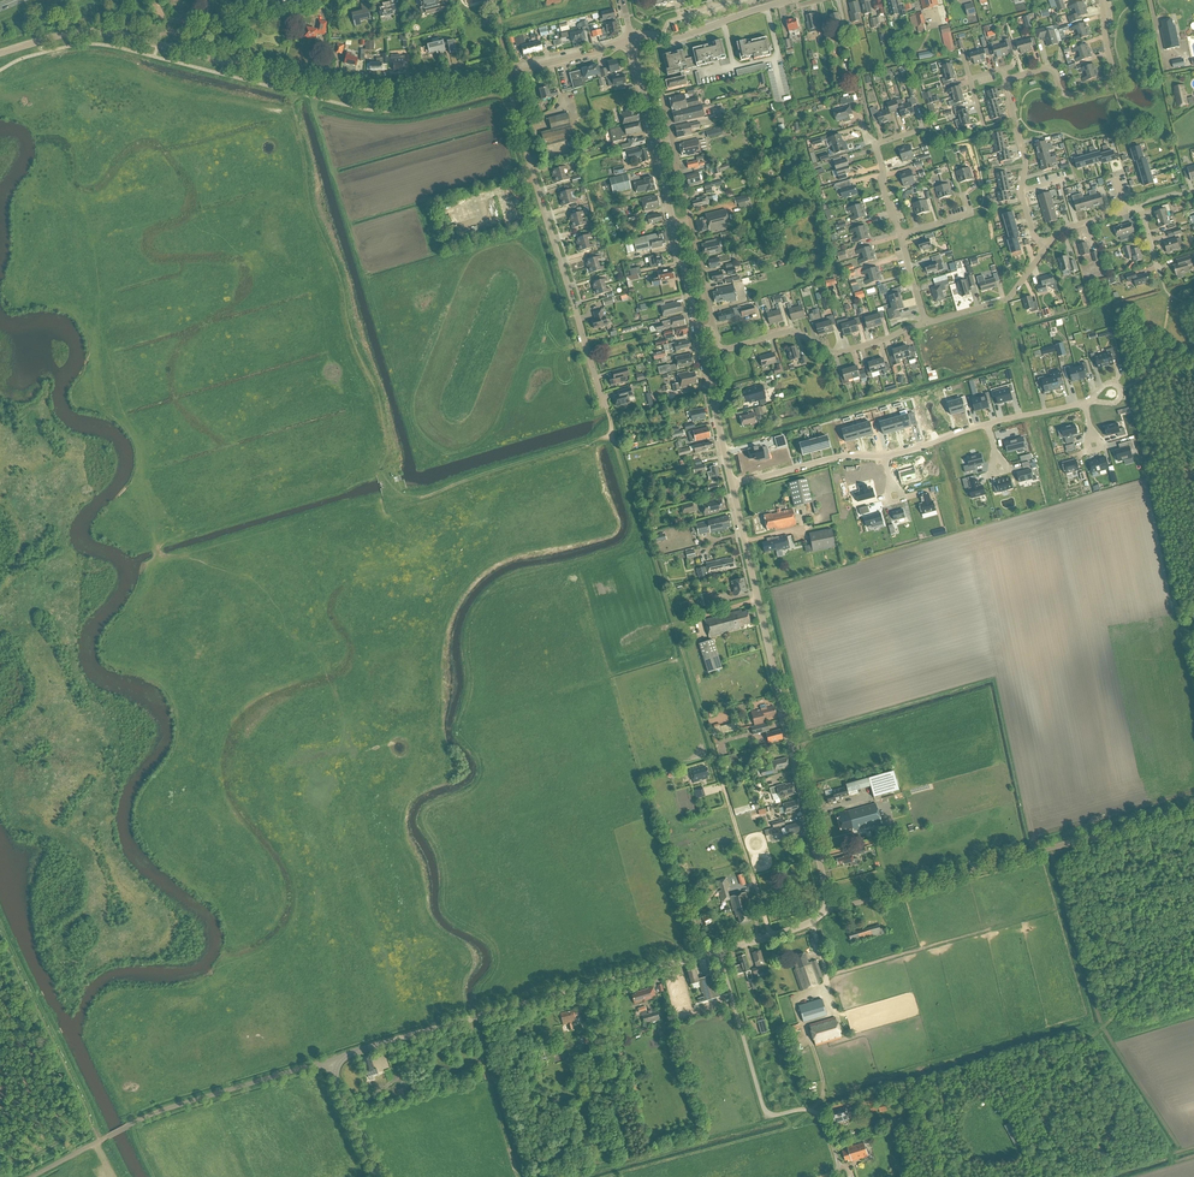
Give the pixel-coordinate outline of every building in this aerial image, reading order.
[(422,8),(421,8),(422,15),(426,14),(426,15),(432,14),(445,11),(446,12),(450,11),(449,4),(444,5),(444,4),(440,6),(438,0),(420,0),(422,8)] [(869,0),(868,0),(861,2),(864,15),(872,13),(869,0)] [(880,15),(884,14),(883,9),(881,2),(880,0),(875,0),(875,2),(874,2),(874,4),(876,11),(878,10),(880,15)] [(889,7),(892,17),(899,15),(898,11),(896,6),(895,0),(890,0),(890,2),(888,3),(889,7)] [(937,0),(921,0),(921,1),(920,1),(923,11),(938,7),(937,0)] [(1059,12),(1066,10),(1063,0),(1055,3),(1059,12)] [(395,1),(385,3),(383,4),(383,7),(378,8),(380,18),(393,15),(392,11),(397,10),(395,1)] [(861,13),(858,2),(850,4),(852,12),(850,12),(852,23),(861,21),(859,13),(861,13)] [(1075,9),(1076,12),(1087,8),(1086,6),(1085,6),(1084,2),(1068,8),(1070,11),(1075,9)] [(371,20),(367,3),(361,5),(363,11),(352,14),(355,28),(361,27),(360,23),(371,20)] [(974,3),(965,6),(968,17),(977,14),(974,3)] [(1077,15),(1072,17),(1069,18),(1071,24),(1083,20),(1082,17),(1088,15),(1087,11),(1088,10),(1087,8),(1076,12),(1077,15)] [(1041,11),(1042,18),(1050,16),(1049,13),(1052,12),(1051,9),(1048,10),(1048,9),(1041,11)] [(599,18),(600,22),(615,18),(613,10),(601,13),(595,15),(596,19),(599,18)] [(914,14),(914,16),(910,18),(912,28),(917,27),(917,29),(925,27),(922,12),(914,14)] [(816,32),(815,29),(818,28),(819,33),(823,32),(822,24),(818,25),(815,14),(807,16),(807,17),(809,23),(807,23),(808,31),(809,30),(810,33),(816,32)] [(836,32),(843,30),(842,26),(841,26),(840,22),(841,22),(838,14),(831,16),(836,32)] [(485,20),(483,21),(484,25),(491,24),(490,16),(485,17),(485,20)] [(1176,47),(1180,47),(1175,25),(1174,26),(1172,19),(1171,19),(1162,21),(1162,22),(1163,27),(1160,28),(1165,50),(1169,49),(1176,48),(1176,47)] [(800,35),(796,20),(792,21),(791,21),(790,20),(789,21),(788,22),(787,22),(790,34),(795,33),(796,36),(800,35)] [(327,22),(319,21),(317,30),(303,28),(302,31),(304,32),(303,37),(316,40),(317,36),(316,35),(316,34),(324,36),(327,22)] [(603,29),(603,30),(603,31),(617,28),(615,21),(610,22),(609,22),(605,23),(606,28),(603,29)] [(1077,30),(1078,33),(1089,29),(1088,27),(1087,27),(1086,23),(1071,29),(1072,32),(1077,30)] [(941,27),(946,50),(951,49),(948,33),(951,32),(949,25),(941,27)] [(1056,25),(1046,28),(1036,31),(1038,39),(1042,38),(1042,39),(1043,40),(1045,40),(1046,40),(1048,47),(1058,44),(1058,43),(1062,42),(1059,32),(1058,29),(1057,29),(1056,25)] [(1067,25),(1058,28),(1060,33),(1064,32),(1069,30),(1067,25)] [(546,26),(539,28),(541,38),(548,36),(546,26)] [(603,31),(603,30),(600,30),(592,32),(593,38),(602,36),(601,35),(607,33),(608,38),(611,37),(612,37),(613,37),(619,35),(617,28),(603,31)] [(1090,32),(1089,29),(1078,33),(1079,36),(1074,38),(1075,41),(1090,36),(1089,32),(1090,32)] [(575,31),(561,35),(562,39),(571,37),(572,42),(579,41),(585,40),(583,32),(576,33),(575,31)] [(532,40),(535,52),(542,51),(540,42),(536,43),(535,38),(535,39),(534,35),(530,36),(532,40)] [(528,54),(535,52),(532,40),(529,41),(530,44),(525,45),(523,36),(514,38),(516,47),(521,46),(524,57),(528,56),(528,54)] [(736,43),(741,61),(749,59),(749,58),(753,57),(753,60),(770,56),(766,38),(763,38),(762,37),(759,38),(759,39),(751,41),(751,40),(736,43)] [(1034,38),(1024,41),(1027,53),(1032,52),(1031,47),(1036,46),(1034,38)] [(428,48),(427,49),(428,50),(429,53),(437,52),(437,54),(446,52),(445,50),(448,49),(450,54),(457,52),(454,40),(447,42),(446,39),(443,40),(439,41),(440,44),(433,45),(428,47),(428,48)] [(1004,40),(1006,44),(1000,45),(1003,57),(1009,56),(1008,51),(1013,50),(1009,39),(1004,40)] [(707,46),(693,49),(692,49),(694,58),(684,60),(682,52),(683,52),(682,51),(662,56),(663,56),(666,68),(665,68),(667,76),(668,76),(680,73),(681,78),(665,81),(668,90),(687,85),(685,77),(684,72),(687,72),(686,68),(688,67),(689,69),(701,66),(713,63),(712,60),(716,59),(717,61),(725,59),(721,41),(722,41),(721,41),(712,43),(706,44),(707,46)] [(1003,57),(1000,45),(999,41),(988,44),(992,56),(996,54),(998,59),(1003,57)] [(1027,53),(1024,41),(1013,44),(1015,52),(1020,50),(1021,55),(1027,53)] [(337,44),(336,53),(343,54),(344,45),(337,44)] [(1079,51),(1080,54),(1091,51),(1090,48),(1089,49),(1088,45),(1072,50),(1073,53),(1079,51)] [(977,52),(980,64),(986,62),(985,58),(990,56),(988,49),(977,52)] [(920,60),(924,59),(934,57),(933,51),(919,54),(920,60)] [(1091,51),(1080,54),(1081,58),(1076,59),(1077,63),(1092,57),(1091,53),(1092,53),(1091,51)] [(975,65),(980,64),(977,52),(966,55),(969,62),(974,61),(975,65)] [(354,55),(347,53),(345,64),(351,67),(351,65),(356,66),(356,67),(358,59),(354,58),(354,55)] [(370,71),(372,71),(372,72),(376,71),(382,71),(382,64),(383,64),(387,64),(387,54),(377,54),(377,59),(377,63),(370,64),(367,64),(367,71),(370,71)] [(404,70),(404,63),(409,63),(409,56),(405,56),(400,57),(400,55),(391,56),(391,60),(392,60),(392,65),(393,65),(394,71),(399,71),(399,72),(403,71),(403,70),(404,70)] [(1172,61),(1174,68),(1185,66),(1183,59),(1172,61)] [(616,61),(608,63),(605,64),(606,69),(601,70),(603,78),(608,77),(607,73),(610,73),(610,74),(614,73),(614,72),(619,71),(618,65),(617,66),(616,61)] [(943,67),(945,74),(954,72),(952,64),(947,65),(946,62),(939,64),(940,68),(943,67)] [(736,71),(737,77),(766,70),(765,64),(736,71)] [(1087,74),(1098,70),(1097,68),(1096,68),(1094,65),(1084,68),(1083,65),(1076,67),(1077,70),(1079,70),(1080,73),(1086,71),(1087,74)] [(600,74),(598,66),(582,70),(583,75),(580,76),(579,73),(570,75),(574,90),(583,87),(582,83),(588,81),(587,78),(600,74)] [(1098,70),(1087,74),(1088,77),(1082,79),(1083,82),(1099,77),(1097,73),(1098,73),(1098,70)] [(954,72),(945,74),(946,79),(942,80),(944,86),(951,84),(950,81),(956,79),(954,72)] [(626,83),(624,74),(607,78),(609,87),(626,83)] [(952,92),(953,97),(962,94),(960,87),(956,88),(955,85),(947,87),(949,93),(952,92)] [(1188,104),(1184,85),(1174,87),(1175,91),(1174,92),(1177,106),(1188,104)] [(549,93),(548,88),(539,90),(541,96),(540,96),(540,99),(542,99),(542,100),(550,98),(550,97),(558,95),(557,91),(549,93)] [(988,97),(990,101),(997,99),(997,100),(1000,99),(999,96),(1003,95),(1002,93),(988,97)] [(840,99),(842,106),(855,102),(853,95),(849,96),(848,94),(844,96),(844,98),(840,99)] [(962,94),(953,97),(954,100),(949,102),(950,107),(953,106),(954,108),(961,106),(960,103),(965,102),(962,94)] [(697,98),(693,100),(686,101),(684,95),(675,97),(675,98),(673,99),(673,97),(670,98),(670,99),(669,99),(672,111),(677,110),(677,111),(680,111),(680,110),(687,108),(699,105),(697,98)] [(908,104),(905,105),(908,116),(910,115),(910,116),(915,114),(910,99),(907,100),(908,104)] [(896,100),(892,102),(895,112),(895,111),(899,109),(902,118),(907,117),(906,116),(908,116),(905,105),(903,100),(899,100),(897,100),(896,100)] [(886,111),(883,112),(886,123),(888,122),(888,123),(893,121),(890,114),(895,112),(892,102),(891,102),(892,102),(887,103),(888,106),(885,107),(886,111)] [(933,103),(927,105),(930,115),(936,113),(933,103)] [(988,107),(990,111),(999,108),(999,106),(1002,105),(1002,103),(988,107)] [(704,117),(704,115),(702,106),(672,113),(675,123),(693,119),(700,118),(704,117)] [(849,115),(852,114),(850,106),(846,107),(847,109),(834,112),(837,121),(844,119),(845,120),(850,119),(849,115)] [(886,123),(883,112),(879,113),(878,110),(876,111),(875,108),(870,109),(873,118),(877,116),(880,126),(885,124),(884,123),(886,123)] [(959,115),(960,120),(969,117),(967,110),(962,111),(961,108),(954,110),(956,116),(959,115)] [(619,114),(621,121),(622,126),(638,122),(639,122),(638,120),(639,120),(638,116),(630,119),(628,110),(626,111),(626,112),(619,114)] [(774,127),(769,112),(755,117),(760,132),(774,127)] [(1005,112),(991,116),(992,120),(1002,118),(1001,115),(1005,114),(1005,112)] [(573,137),(571,126),(567,113),(548,118),(551,130),(541,133),(545,147),(574,139),(573,137)] [(958,129),(960,128),(961,131),(968,129),(967,126),(971,125),(969,117),(960,120),(956,121),(958,129)] [(690,124),(675,127),(677,138),(692,135),(692,134),(692,135),(691,130),(700,128),(699,122),(690,124)] [(629,135),(641,132),(639,123),(610,130),(613,143),(622,140),(621,137),(629,136),(629,135)] [(708,138),(723,134),(721,127),(706,132),(708,138)] [(831,147),(833,146),(843,143),(841,135),(828,139),(831,147)] [(622,149),(625,149),(630,148),(644,144),(643,139),(636,141),(636,139),(628,141),(629,143),(621,145),(622,149)] [(701,153),(698,139),(683,143),(684,144),(679,145),(682,156),(686,155),(686,156),(701,153)] [(833,146),(835,154),(848,151),(846,142),(843,143),(833,146)] [(1035,145),(1037,152),(1053,147),(1052,144),(1047,145),(1046,142),(1035,145)] [(899,149),(901,156),(912,152),(910,145),(899,149)] [(1037,152),(1039,158),(1050,155),(1049,152),(1054,150),(1053,147),(1037,152)] [(1133,156),(1142,153),(1140,147),(1131,149),(1133,156)] [(641,163),(648,161),(646,149),(641,150),(641,148),(625,151),(627,158),(625,158),(625,159),(627,159),(628,161),(640,158),(641,163)] [(912,152),(901,156),(903,162),(914,159),(912,152)] [(1113,152),(1107,153),(1110,163),(1116,161),(1113,152)] [(929,153),(918,157),(919,162),(931,158),(929,153)] [(1096,164),(1103,162),(1101,155),(1100,153),(1094,155),(1096,164)] [(1107,153),(1101,155),(1103,162),(1103,165),(1110,163),(1107,153)] [(1135,162),(1137,162),(1144,160),(1144,159),(1142,153),(1133,156),(1135,162)] [(1039,158),(1041,165),(1056,160),(1056,157),(1051,158),(1050,155),(1039,158)] [(1090,166),(1096,164),(1094,155),(1087,157),(1090,166)] [(1084,168),(1090,166),(1087,157),(1081,158),(1084,168)] [(833,160),(836,170),(849,167),(847,160),(843,162),(841,158),(833,160)] [(1084,168),(1081,158),(1075,160),(1077,170),(1084,168)] [(1137,162),(1139,168),(1148,165),(1146,159),(1144,159),(1144,160),(1137,162)] [(1056,160),(1041,165),(1043,172),(1054,168),(1053,165),(1057,163),(1056,160)] [(714,175),(720,173),(720,172),(726,170),(726,169),(729,168),(728,165),(713,169),(714,175)] [(1139,168),(1141,174),(1150,171),(1148,165),(1139,168)] [(552,171),(554,177),(564,174),(563,171),(567,169),(566,166),(552,171)] [(624,166),(613,169),(615,175),(625,173),(624,166)] [(849,167),(836,170),(839,180),(848,178),(846,174),(851,173),(849,167)] [(970,168),(963,170),(966,182),(973,180),(970,168)] [(902,181),(913,177),(911,170),(900,174),(902,181)] [(960,184),(966,182),(963,170),(956,172),(960,184)] [(1141,174),(1143,181),(1152,178),(1150,171),(1141,174)] [(702,172),(698,173),(686,176),(688,186),(701,183),(700,180),(702,179),(703,177),(702,172)] [(564,174),(554,177),(555,184),(570,179),(569,177),(565,178),(564,174)] [(613,193),(631,189),(627,175),(609,179),(613,193)] [(913,177),(902,181),(904,187),(915,184),(913,177)] [(647,192),(655,191),(652,178),(644,180),(644,181),(634,183),(636,193),(647,191),(647,192)] [(1152,178),(1143,181),(1144,187),(1154,184),(1152,178)] [(721,180),(704,185),(707,194),(712,192),(711,188),(722,185),(721,180)] [(854,187),(852,180),(836,185),(835,186),(839,189),(840,189),(843,198),(858,194),(855,186),(854,187)] [(949,184),(942,186),(946,198),(952,196),(949,184)] [(574,192),(573,189),(572,186),(567,187),(569,191),(558,194),(560,200),(571,197),(570,194),(574,192)] [(939,200),(946,198),(942,186),(936,188),(939,200)] [(1095,190),(1092,191),(1097,207),(1104,205),(1100,194),(1097,195),(1095,190)] [(1090,197),(1087,198),(1090,209),(1097,207),(1092,191),(1089,192),(1090,197)] [(1038,196),(1040,203),(1052,200),(1050,193),(1038,196)] [(1082,194),(1079,195),(1083,211),(1090,209),(1087,198),(1084,199),(1082,194)] [(736,204),(749,201),(748,195),(734,199),(736,204)] [(1083,211),(1079,195),(1072,197),(1077,213),(1083,211)] [(571,197),(560,200),(562,207),(577,202),(576,200),(572,201),(571,197)] [(660,207),(657,197),(652,198),(652,197),(640,199),(640,202),(642,202),(644,212),(656,209),(656,208),(660,207)] [(692,205),(693,206),(693,207),(694,208),(708,204),(714,203),(712,197),(707,198),(707,197),(699,199),(699,201),(692,203),(693,204),(692,205)] [(923,214),(919,199),(918,198),(915,199),(916,203),(913,204),(916,216),(923,214)] [(923,198),(919,199),(923,214),(930,212),(926,200),(924,201),(923,198)] [(1040,203),(1042,210),(1054,207),(1052,200),(1040,203)] [(629,204),(611,208),(613,214),(630,209),(629,204)] [(1155,213),(1157,220),(1168,217),(1167,213),(1171,212),(1169,204),(1162,207),(1163,210),(1155,213)] [(853,211),(854,214),(866,211),(865,208),(864,209),(863,205),(847,209),(848,212),(853,211)] [(1042,210),(1044,217),(1056,214),(1054,207),(1042,210)] [(718,230),(730,227),(725,210),(705,215),(706,218),(696,220),(699,233),(709,231),(710,232),(718,230)] [(569,216),(571,222),(581,219),(580,216),(584,214),(584,211),(569,216)] [(866,211),(854,214),(855,217),(850,219),(851,222),(866,217),(865,213),(866,213),(866,211)] [(1003,215),(1005,222),(1014,219),(1012,213),(1003,215)] [(1056,214),(1044,217),(1046,224),(1058,221),(1056,214)] [(656,216),(656,215),(647,217),(647,219),(645,219),(646,223),(648,222),(649,225),(657,223),(657,222),(662,221),(660,215),(656,216)] [(1168,217),(1157,220),(1160,228),(1168,226),(1169,230),(1176,227),(1173,220),(1170,221),(1168,217)] [(581,219),(571,222),(572,229),(587,225),(586,222),(582,223),(581,219)] [(1016,226),(1014,219),(1005,222),(1007,228),(1016,226)] [(843,220),(838,221),(840,229),(847,227),(845,222),(844,222),(843,220)] [(1124,241),(1131,238),(1130,234),(1134,232),(1131,223),(1114,229),(1117,238),(1120,237),(1123,236),(1124,241)] [(857,232),(858,235),(869,232),(868,230),(867,230),(866,226),(850,231),(851,234),(857,232)] [(1018,232),(1016,226),(1007,228),(1009,235),(1018,232)] [(633,240),(634,245),(636,252),(643,250),(643,251),(651,249),(663,247),(663,245),(668,244),(665,231),(657,233),(658,234),(640,238),(640,239),(633,240)] [(869,235),(869,232),(858,235),(859,239),(853,240),(854,243),(869,239),(868,235),(869,235)] [(1009,235),(1010,241),(1017,239),(1020,238),(1018,232),(1009,235)] [(935,238),(934,234),(925,237),(926,240),(918,243),(920,250),(932,247),(930,240),(935,238)] [(575,239),(577,245),(588,242),(587,239),(591,237),(590,235),(575,239)] [(722,253),(719,239),(705,242),(705,244),(702,245),(704,256),(708,255),(709,256),(722,253)] [(1008,241),(1010,248),(1019,245),(1017,239),(1010,241),(1008,241)] [(1179,249),(1176,239),(1164,243),(1167,253),(1179,249)] [(632,241),(625,243),(627,253),(635,251),(632,241)] [(588,242),(577,245),(579,252),(594,248),(593,245),(589,246),(588,242)] [(1090,254),(1087,243),(1079,245),(1082,257),(1090,254)] [(1019,245),(1010,248),(1012,254),(1021,252),(1019,245)] [(1127,260),(1133,258),(1134,262),(1142,260),(1139,249),(1131,251),(1130,246),(1123,248),(1127,260)] [(863,253),(864,256),(875,253),(874,251),(873,251),(872,247),(856,251),(857,255),(863,253)] [(846,251),(837,253),(840,261),(848,258),(846,251)] [(875,253),(864,256),(865,259),(859,261),(860,264),(875,260),(874,256),(875,255),(875,253)] [(717,257),(718,259),(708,261),(710,269),(720,266),(719,263),(730,261),(729,255),(717,257)] [(664,265),(661,256),(653,258),(653,256),(648,257),(650,268),(655,267),(664,265)] [(933,263),(925,265),(927,273),(938,270),(938,272),(944,270),(942,264),(943,264),(942,263),(940,256),(932,258),(933,263)] [(588,267),(598,264),(597,261),(601,259),(601,257),(599,257),(586,261),(588,267)] [(971,259),(972,265),(979,263),(978,257),(971,259)] [(1069,262),(1068,257),(1058,259),(1062,272),(1071,270),(1072,272),(1077,270),(1074,261),(1069,262)] [(1190,257),(1181,259),(1177,260),(1179,265),(1174,266),(1176,276),(1177,275),(1179,279),(1183,278),(1182,274),(1189,272),(1187,266),(1192,265),(1190,257)] [(598,264),(588,267),(590,274),(604,270),(604,267),(599,268),(598,264)] [(631,276),(640,273),(639,267),(629,269),(631,276)] [(736,274),(734,267),(721,270),(721,272),(715,274),(711,275),(712,281),(717,280),(717,283),(722,282),(722,280),(724,279),(724,277),(736,274)] [(869,274),(870,277),(881,274),(880,271),(879,272),(878,268),(862,272),(863,275),(869,274)] [(658,273),(659,277),(651,279),(653,287),(661,285),(660,281),(665,280),(666,281),(667,280),(668,280),(674,278),(674,277),(674,276),(674,275),(673,274),(672,269),(658,273)] [(1137,277),(1135,273),(1126,275),(1128,283),(1134,281),(1136,287),(1149,283),(1147,274),(1137,277)] [(881,276),(881,274),(870,277),(871,280),(865,282),(866,285),(882,280),(880,276),(881,276)] [(979,284),(980,284),(982,292),(997,287),(996,283),(999,282),(997,274),(993,275),(995,279),(985,282),(984,275),(977,277),(979,284)] [(592,283),(594,290),(605,286),(604,283),(608,282),(606,275),(599,277),(600,281),(592,283)] [(626,278),(628,288),(633,287),(631,281),(638,279),(637,275),(626,278)] [(946,275),(933,279),(935,284),(943,281),(945,281),(948,280),(946,275)] [(1056,282),(1054,283),(1052,275),(1041,278),(1043,286),(1037,287),(1039,294),(1047,292),(1046,286),(1048,285),(1049,287),(1056,291),(1058,291),(1056,282)] [(733,282),(735,281),(740,280),(739,276),(732,277),(732,278),(725,280),(726,284),(733,283),(733,282)] [(975,286),(972,276),(967,277),(968,280),(958,283),(960,288),(959,290),(959,291),(961,292),(962,298),(970,295),(969,291),(970,291),(971,290),(970,288),(975,286)] [(857,281),(851,283),(854,292),(860,290),(858,286),(857,286),(857,285),(858,285),(857,281)] [(942,291),(946,290),(943,281),(935,284),(936,288),(932,289),(935,298),(934,299),(936,303),(940,302),(940,301),(944,300),(942,291)] [(605,286),(594,290),(596,296),(611,292),(610,289),(606,290),(605,286)] [(736,295),(734,286),(716,289),(717,292),(713,293),(715,303),(721,302),(722,302),(724,302),(725,301),(725,302),(728,302),(729,303),(737,301),(736,297),(737,296),(737,294),(736,295)] [(874,287),(865,290),(868,296),(876,293),(874,287)] [(854,292),(856,299),(865,296),(863,290),(854,292)] [(890,300),(891,304),(902,301),(900,294),(894,296),(893,292),(886,294),(887,301),(890,300)] [(773,298),(776,305),(783,302),(780,296),(773,298)] [(1033,304),(1031,297),(1023,299),(1027,311),(1031,309),(1032,313),(1039,311),(1037,303),(1033,304)] [(603,301),(604,306),(614,303),(612,298),(603,301)] [(828,298),(822,299),(825,311),(832,310),(828,298)] [(800,307),(796,308),(799,319),(806,317),(803,306),(801,301),(798,302),(800,307)] [(898,310),(904,309),(902,301),(891,304),(892,309),(888,310),(891,320),(900,317),(898,310)] [(675,304),(675,303),(672,303),(660,306),(663,317),(682,312),(680,303),(675,304)] [(799,319),(796,308),(792,309),(790,304),(787,305),(789,310),(792,321),(799,319)] [(778,311),(774,312),(777,323),(784,321),(780,310),(781,310),(779,305),(776,306),(778,311)] [(742,317),(755,314),(753,306),(740,309),(742,317)] [(777,323),(774,312),(770,313),(768,308),(765,309),(767,314),(770,325),(777,323)] [(735,318),(733,309),(724,312),(724,313),(717,314),(719,322),(726,320),(726,321),(735,318)] [(603,318),(601,310),(593,313),(596,320),(592,321),(594,329),(599,328),(601,328),(603,328),(604,326),(607,325),(605,317),(603,318)] [(877,315),(872,317),(875,327),(883,325),(881,319),(884,318),(882,311),(876,313),(877,315)] [(828,322),(824,323),(827,334),(834,332),(833,326),(836,325),(833,315),(827,317),(828,322)] [(875,327),(872,317),(868,318),(867,315),(861,317),(863,324),(866,323),(868,329),(875,327)] [(667,322),(665,322),(666,324),(667,328),(672,327),(672,328),(678,327),(685,325),(684,317),(681,318),(681,316),(670,319),(670,321),(667,322)] [(849,323),(852,334),(859,332),(858,326),(861,325),(859,318),(853,319),(854,322),(849,323)] [(819,336),(827,334),(824,323),(819,325),(819,322),(812,324),(814,331),(818,330),(819,336)] [(852,334),(849,323),(845,325),(844,322),(838,324),(840,331),(843,330),(844,336),(852,334)] [(655,326),(651,327),(653,333),(656,332),(657,332),(664,330),(664,329),(667,328),(666,324),(663,325),(662,324),(655,326)] [(688,332),(687,327),(664,332),(665,337),(675,335),(676,338),(681,337),(682,337),(683,337),(684,336),(687,336),(686,333),(688,332)] [(671,349),(675,348),(676,352),(684,350),(684,349),(690,347),(689,342),(686,343),(686,342),(674,345),(674,343),(663,346),(664,352),(672,350),(671,349)] [(1059,357),(1066,355),(1063,343),(1055,345),(1059,357)] [(908,346),(900,348),(903,359),(908,357),(910,364),(916,363),(913,351),(910,352),(908,346)] [(798,354),(796,347),(786,349),(790,361),(800,358),(798,354)] [(903,359),(900,348),(893,351),(895,356),(891,357),(893,366),(900,364),(899,360),(903,359)] [(1102,354),(1106,367),(1113,365),(1111,356),(1115,355),(1113,348),(1106,350),(1107,353),(1102,354)] [(666,358),(665,353),(660,354),(660,352),(653,354),(654,360),(666,358)] [(776,363),(773,353),(759,357),(762,367),(776,363)] [(1102,354),(1095,356),(1094,353),(1090,354),(1092,361),(1096,360),(1098,369),(1106,367),(1102,354)] [(694,364),(693,357),(692,354),(675,358),(677,364),(669,366),(669,365),(658,368),(659,374),(670,372),(679,370),(678,368),(694,364)] [(883,359),(876,361),(879,372),(886,369),(887,372),(891,371),(888,364),(885,365),(883,359)] [(879,372),(876,361),(868,363),(870,369),(867,370),(869,377),(872,376),(872,374),(879,372)] [(1083,367),(1076,368),(1080,381),(1087,379),(1086,374),(1089,373),(1086,363),(1082,364),(1083,367)] [(775,374),(783,372),(781,364),(777,366),(777,369),(774,370),(775,374)] [(930,380),(938,378),(936,369),(932,370),(930,366),(926,367),(930,380)] [(857,367),(850,369),(853,379),(860,377),(861,380),(867,378),(864,371),(859,372),(857,367)] [(1080,381),(1076,368),(1069,370),(1069,367),(1065,368),(1067,376),(1070,376),(1072,383),(1080,381)] [(628,376),(627,369),(613,372),(614,376),(609,377),(611,386),(624,382),(622,377),(628,376)] [(853,379),(850,369),(842,371),(844,377),(841,378),(843,385),(850,383),(849,380),(853,379)] [(1050,379),(1053,391),(1060,390),(1058,383),(1063,382),(1060,371),(1052,373),(1053,378),(1050,379)] [(677,375),(679,382),(679,383),(673,385),(674,392),(679,391),(679,389),(690,387),(690,385),(693,384),(697,383),(696,378),(695,372),(693,373),(689,374),(689,372),(677,375)] [(636,376),(638,382),(646,379),(644,373),(636,376)] [(986,376),(988,381),(999,378),(997,373),(986,376)] [(1046,393),(1053,391),(1050,379),(1045,380),(1044,377),(1038,379),(1040,388),(1044,387),(1046,393)] [(1012,384),(1001,387),(1005,402),(1008,402),(1008,403),(1012,402),(1012,400),(1013,400),(1010,392),(1014,392),(1012,384)] [(766,399),(762,385),(746,390),(746,391),(741,393),(744,403),(749,402),(750,404),(766,399)] [(1001,387),(991,390),(993,397),(996,396),(998,404),(999,404),(999,405),(1003,404),(1003,403),(1005,402),(1001,387)] [(618,396),(614,397),(616,407),(629,403),(628,397),(632,396),(631,389),(624,391),(617,392),(618,396)] [(986,397),(979,399),(982,410),(989,408),(988,405),(988,404),(991,403),(988,393),(985,394),(986,397)] [(959,414),(966,412),(964,406),(967,405),(965,397),(962,398),(962,399),(955,401),(959,414)] [(972,397),(968,398),(970,407),(974,406),(975,412),(982,410),(979,399),(973,400),(972,397)] [(948,403),(952,416),(959,414),(955,401),(948,403)] [(754,408),(756,417),(763,415),(761,407),(754,408)] [(696,410),(693,411),(690,412),(692,422),(706,419),(704,409),(696,411),(696,410)] [(751,425),(756,424),(754,413),(748,414),(748,415),(740,417),(742,426),(751,424),(751,425)] [(901,417),(905,429),(912,427),(908,415),(901,417)] [(898,431),(905,429),(901,417),(894,419),(898,431)] [(894,419),(887,421),(891,433),(898,431),(894,419)] [(884,435),(891,433),(887,421),(881,423),(884,435)] [(874,434),(870,422),(863,424),(867,436),(874,434)] [(860,438),(867,436),(863,424),(856,426),(860,438)] [(1105,432),(1104,432),(1105,436),(1106,436),(1107,437),(1117,434),(1118,437),(1126,435),(1124,428),(1119,430),(1118,424),(1104,428),(1105,432)] [(1065,437),(1067,444),(1075,442),(1073,435),(1078,434),(1077,432),(1078,432),(1077,427),(1076,427),(1075,425),(1062,429),(1064,437),(1065,437)] [(853,440),(860,438),(856,426),(850,428),(853,440)] [(688,432),(689,437),(709,433),(708,428),(688,432)] [(846,442),(853,440),(850,428),(843,430),(846,442)] [(709,433),(689,437),(690,443),(710,438),(709,433)] [(783,436),(775,438),(777,448),(786,445),(783,436)] [(827,436),(820,438),(823,450),(830,448),(827,436)] [(820,438),(813,440),(816,452),(823,450),(820,438)] [(1023,439),(1005,443),(1008,453),(1025,449),(1023,439)] [(813,440),(806,442),(809,454),(816,452),(813,440)] [(1132,441),(1119,445),(1120,450),(1116,452),(1117,455),(1116,455),(1117,461),(1118,460),(1119,462),(1132,458),(1130,451),(1134,449),(1132,441)] [(806,442),(799,444),(802,456),(809,454),(806,442)] [(693,446),(695,453),(706,451),(706,449),(713,448),(711,443),(705,444),(704,443),(693,446)] [(753,449),(748,450),(750,459),(754,459),(755,459),(756,461),(759,460),(759,462),(765,460),(764,454),(768,453),(767,447),(762,448),(762,447),(757,448),(757,447),(753,448),(753,449)] [(971,465),(965,467),(966,473),(976,470),(975,466),(984,464),(982,454),(969,458),(971,465)] [(1089,463),(1092,473),(1097,471),(1097,473),(1101,471),(1104,470),(1109,469),(1106,457),(1097,460),(1097,461),(1089,463)] [(1076,460),(1062,464),(1065,474),(1079,470),(1076,460)] [(695,474),(706,471),(705,464),(693,467),(695,474)] [(710,468),(711,472),(707,473),(710,482),(713,481),(714,482),(720,480),(717,466),(710,468)] [(901,474),(904,482),(917,479),(914,470),(901,474)] [(1031,470),(1017,473),(1020,483),(1034,479),(1034,481),(1037,480),(1036,477),(1033,478),(1031,470)] [(997,486),(994,487),(996,494),(1013,488),(1010,478),(996,482),(997,486)] [(815,514),(819,512),(815,497),(811,498),(807,479),(788,484),(794,507),(812,503),(815,514)] [(978,485),(979,485),(977,480),(970,482),(972,489),(969,490),(972,498),(985,495),(983,486),(978,487),(978,485)] [(717,483),(708,485),(709,492),(719,490),(717,483)] [(860,492),(856,493),(858,502),(875,498),(873,488),(868,490),(867,485),(859,487),(860,492)] [(923,504),(920,505),(922,514),(936,511),(934,501),(931,501),(929,494),(921,496),(923,504)] [(723,510),(721,500),(716,501),(702,504),(705,516),(719,513),(718,511),(723,510)] [(694,511),(693,505),(692,504),(682,506),(683,514),(694,511)] [(780,509),(776,509),(777,514),(771,515),(771,514),(764,516),(763,516),(767,530),(774,528),(775,530),(796,525),(792,509),(781,512),(780,509)] [(903,510),(893,513),(895,521),(905,518),(903,510)] [(881,514),(864,518),(867,527),(872,525),(873,527),(880,526),(879,523),(883,522),(881,514)] [(727,528),(731,527),(729,517),(707,522),(692,526),(693,529),(697,528),(698,535),(710,533),(710,534),(727,530),(727,528)] [(813,553),(835,548),(831,529),(809,534),(813,553)] [(945,529),(934,532),(935,537),(947,534),(945,529)] [(789,548),(788,543),(786,535),(773,539),(773,538),(767,539),(767,542),(762,543),(765,553),(775,550),(776,552),(789,548)] [(694,550),(686,552),(687,559),(696,557),(694,550)] [(707,567),(704,568),(704,567),(697,569),(699,578),(706,576),(727,571),(727,570),(735,568),(733,558),(724,560),(724,559),(706,563),(707,567)] [(747,593),(743,579),(731,582),(735,596),(747,593)] [(704,600),(702,600),(703,606),(705,605),(705,606),(714,604),(712,594),(703,596),(704,600)] [(741,613),(741,611),(704,620),(709,638),(722,634),(740,629),(740,628),(745,626),(744,625),(750,624),(747,611),(741,613)] [(708,674),(722,669),(713,640),(699,645),(708,674)] [(743,705),(735,707),(737,713),(745,712),(743,705)] [(766,708),(765,705),(760,706),(761,710),(751,712),(755,726),(765,723),(764,719),(774,716),(774,714),(776,714),(774,709),(772,709),(772,707),(766,708)] [(712,728),(714,736),(740,729),(738,721),(720,726),(712,728)] [(767,723),(751,727),(753,735),(769,731),(767,723)] [(782,739),(780,730),(766,734),(768,743),(782,739)] [(1165,750),(1164,746),(1150,749),(1151,753),(1161,751),(1162,755),(1166,754),(1165,750)] [(1140,759),(1139,751),(1130,753),(1132,761),(1140,759)] [(789,767),(787,758),(772,761),(775,771),(789,767)] [(704,768),(704,766),(690,770),(693,783),(700,781),(699,780),(702,779),(702,780),(708,779),(707,776),(709,775),(707,768),(704,768)] [(761,771),(762,777),(773,774),(771,768),(761,771)] [(873,798),(882,795),(896,791),(895,786),(893,787),(892,785),(897,784),(893,770),(888,771),(889,772),(846,785),(849,795),(849,796),(857,793),(856,790),(870,786),(873,798)] [(1120,780),(1118,776),(1107,779),(1108,783),(1112,782),(1113,786),(1117,785),(1116,781),(1120,780)] [(772,795),(778,793),(780,799),(785,798),(785,797),(795,794),(793,783),(786,785),(785,784),(770,788),(772,795)] [(694,790),(697,799),(705,796),(703,787),(694,790)] [(848,796),(845,788),(832,791),(833,794),(826,796),(828,804),(841,800),(840,798),(848,796)] [(1088,792),(1088,789),(1082,789),(1081,791),(1080,791),(1080,794),(1081,794),(1081,799),(1087,799),(1088,794),(1089,795),(1090,792),(1088,792)] [(783,805),(786,814),(800,811),(797,801),(783,805)] [(881,823),(876,804),(838,814),(839,818),(837,819),(840,830),(845,829),(845,831),(852,829),(853,831),(881,823)] [(783,820),(771,823),(773,828),(785,824),(783,820)] [(803,830),(801,822),(785,827),(788,835),(798,832),(798,831),(803,830)] [(778,827),(764,830),(765,832),(766,836),(780,832),(778,828),(778,827)] [(854,856),(864,853),(863,847),(852,850),(854,856)] [(845,865),(850,863),(850,866),(858,864),(857,858),(853,859),(852,855),(843,857),(843,858),(837,860),(838,865),(844,863),(845,865)] [(730,889),(726,879),(716,882),(718,889),(719,889),(720,892),(718,892),(721,902),(730,900),(732,911),(734,911),(736,917),(737,917),(739,924),(750,921),(749,918),(750,917),(749,913),(751,912),(746,893),(729,898),(727,890),(730,889)] [(848,934),(851,943),(880,935),(880,934),(886,933),(884,927),(879,929),(878,925),(848,934)] [(754,976),(755,978),(758,977),(764,976),(761,967),(760,961),(763,960),(760,951),(752,953),(755,963),(756,968),(752,969),(754,976)] [(794,970),(801,991),(820,984),(819,984),(818,979),(822,977),(816,960),(808,963),(805,953),(793,957),(795,964),(794,965),(795,970),(794,970)] [(744,956),(739,957),(741,963),(740,963),(740,965),(735,966),(737,974),(743,973),(745,972),(748,981),(753,979),(750,971),(749,971),(746,960),(744,956)] [(703,993),(705,1001),(720,997),(714,975),(698,979),(695,970),(686,972),(690,985),(697,983),(697,984),(699,984),(702,993),(703,993)] [(632,995),(635,1004),(656,998),(653,988),(635,993),(635,994),(632,995)] [(798,1006),(803,1022),(826,1015),(822,999),(798,1006)] [(645,1005),(638,1007),(640,1013),(641,1012),(642,1015),(644,1023),(660,1019),(658,1011),(647,1014),(646,1011),(647,1010),(645,1005)] [(579,1013),(574,1014),(574,1011),(560,1014),(563,1025),(576,1022),(575,1017),(579,1016),(579,1013)] [(761,1033),(768,1031),(764,1018),(756,1020),(761,1033)] [(841,1038),(835,1018),(809,1025),(816,1046),(841,1038)] [(366,1073),(367,1075),(371,1074),(370,1071),(374,1070),(371,1060),(370,1060),(369,1058),(364,1060),(364,1062),(362,1063),(365,1073),(366,1073)] [(875,1096),(868,1098),(869,1105),(876,1103),(875,1096)] [(880,1110),(880,1112),(887,1111),(885,1103),(870,1106),(872,1112),(880,1110)] [(832,1110),(833,1112),(832,1113),(835,1123),(849,1120),(848,1116),(857,1113),(855,1107),(849,1109),(849,1110),(847,1111),(846,1107),(832,1110)] [(864,1143),(848,1148),(848,1149),(842,1151),(845,1161),(848,1160),(849,1162),(852,1161),(869,1156),(864,1143)]
